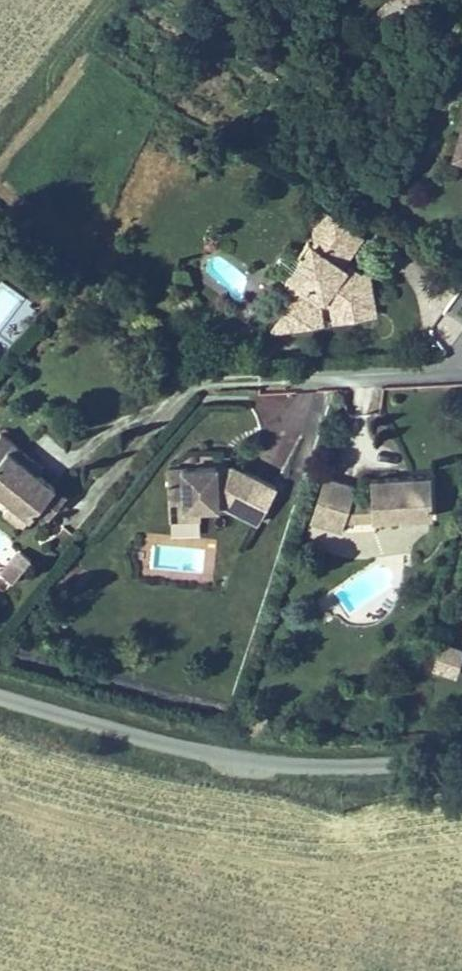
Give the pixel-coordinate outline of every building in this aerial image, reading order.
[(370,14),(391,32),(418,0),(381,0),(370,14)] [(453,152),(461,155),(461,121),(453,152)] [(461,167),(461,155),(453,152),(449,163),(461,167)] [(326,327),(325,309),(332,309),(335,327),(380,321),(374,273),(346,277),(351,269),(349,268),(367,242),(323,213),(306,238),(311,241),(299,258),(288,250),(270,274),(298,294),(268,339),(326,327)] [(244,458),(286,474),(312,403),(271,388),(244,458)] [(2,425),(0,428),(0,485),(12,495),(4,505),(23,520),(38,502),(56,479),(30,458),(34,452),(2,425)] [(259,518),(278,480),(234,457),(218,456),(218,453),(181,454),(180,454),(180,459),(169,459),(169,490),(184,489),(185,502),(201,502),(218,501),(218,499),(224,499),(259,518)] [(344,524),(351,504),(356,489),(324,478),(309,524),(340,535),(344,524)] [(68,489),(56,479),(38,502),(49,511),(68,489)] [(432,522),(430,480),(371,482),(372,503),(373,524),(432,522)] [(201,512),(201,502),(185,502),(184,489),(169,490),(170,512),(201,512)] [(351,504),(344,524),(373,524),(372,503),(351,504)] [(19,548),(2,572),(13,580),(31,557),(19,548)] [(461,666),(461,651),(441,644),(431,673),(457,681),(461,666)]
